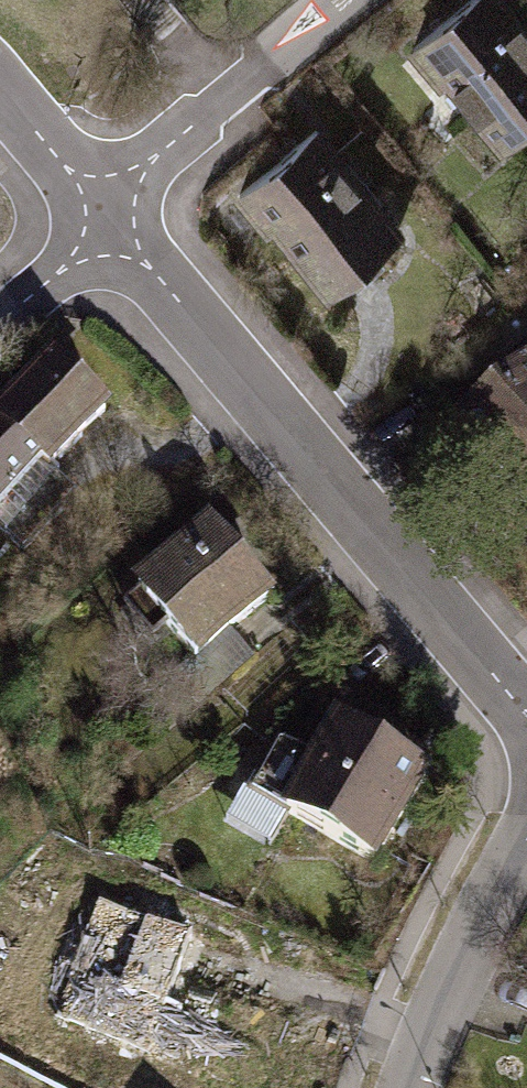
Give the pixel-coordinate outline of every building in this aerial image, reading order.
[(494,0),(468,0),(404,54),(490,157),(526,126),(526,39),(494,0)] [(419,237),(333,131),(245,201),(331,308),(419,237)] [(61,361),(0,423),(0,529),(25,554),(79,500),(62,483),(122,422),(61,361)] [(455,434),(509,492),(526,476),(526,368),(455,434)] [(285,595),(219,527),(133,609),(159,637),(174,623),(209,659),(200,668),(219,687),(272,638),(257,622),(285,595)] [(451,783),(354,732),(331,775),(283,750),(256,802),(400,878),(451,783)] [(61,998),(159,1041),(210,925),(112,882),(61,998)]
